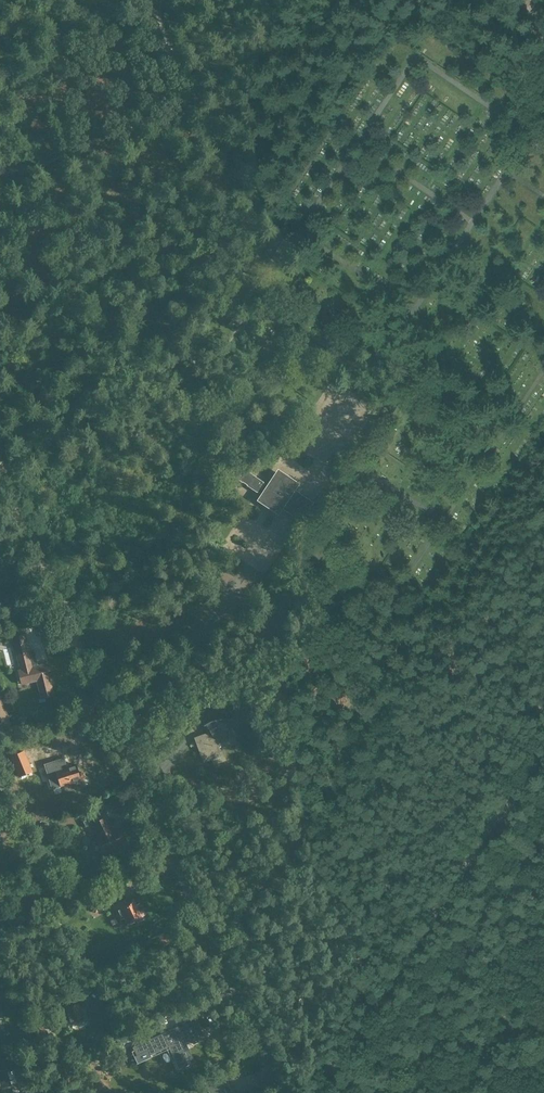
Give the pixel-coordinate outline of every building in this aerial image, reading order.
[(335,180),(330,182),(333,191),(339,189),(335,180)] [(257,493),(257,492),(261,495),(261,496),(281,509),(282,508),(301,521),(314,503),(294,489),(295,489),(275,476),(268,486),(263,483),(264,482),(239,466),(238,466),(241,468),(235,477),(232,475),(232,476),(242,483),(242,482),(247,485),(246,486),(257,493)] [(36,680),(41,698),(53,695),(49,677),(50,677),(47,663),(32,667),(26,642),(27,642),(25,634),(11,637),(20,670),(17,670),(21,684),(36,680)] [(9,719),(0,699),(0,723),(9,719)] [(195,738),(197,743),(203,761),(211,758),(213,764),(224,761),(221,752),(218,753),(214,744),(235,736),(231,725),(229,726),(228,715),(223,714),(218,714),(212,715),(208,718),(204,723),(210,733),(195,738)] [(32,772),(24,751),(10,756),(19,777),(32,772)] [(79,780),(80,781),(81,781),(83,780),(83,779),(84,777),(84,776),(84,775),(84,774),(83,773),(81,772),(79,772),(78,773),(75,764),(55,771),(60,786),(79,779),(79,780)] [(96,815),(82,821),(85,827),(92,824),(98,838),(96,839),(102,853),(124,842),(118,829),(112,832),(105,817),(98,820),(96,815)] [(108,893),(90,901),(95,913),(114,904),(108,893)] [(135,919),(137,918),(139,922),(144,919),(142,915),(144,914),(143,913),(143,912),(144,911),(144,910),(144,909),(144,908),(143,907),(142,906),(141,906),(140,905),(139,906),(138,904),(135,905),(133,900),(125,904),(124,901),(114,906),(120,919),(124,917),(127,923),(136,919),(135,919)] [(30,1007),(32,1007),(34,1015),(45,1012),(40,994),(27,997),(30,1007)] [(77,1022),(84,1020),(80,1009),(87,1006),(85,1001),(83,1002),(82,997),(77,998),(77,997),(69,999),(71,1005),(58,1009),(63,1024),(76,1019),(77,1022)] [(42,1017),(36,1019),(46,1048),(52,1046),(47,1034),(53,1032),(50,1023),(44,1025),(42,1017)] [(168,1046),(179,1069),(192,1063),(184,1045),(192,1042),(193,1044),(205,1039),(196,1020),(179,1028),(178,1026),(151,1039),(157,1052),(168,1046)] [(10,1085),(6,1072),(13,1070),(9,1059),(0,1061),(0,1092),(2,1092),(0,1088),(10,1085)] [(187,1092),(205,1092),(201,1085),(186,1092),(187,1092)]
